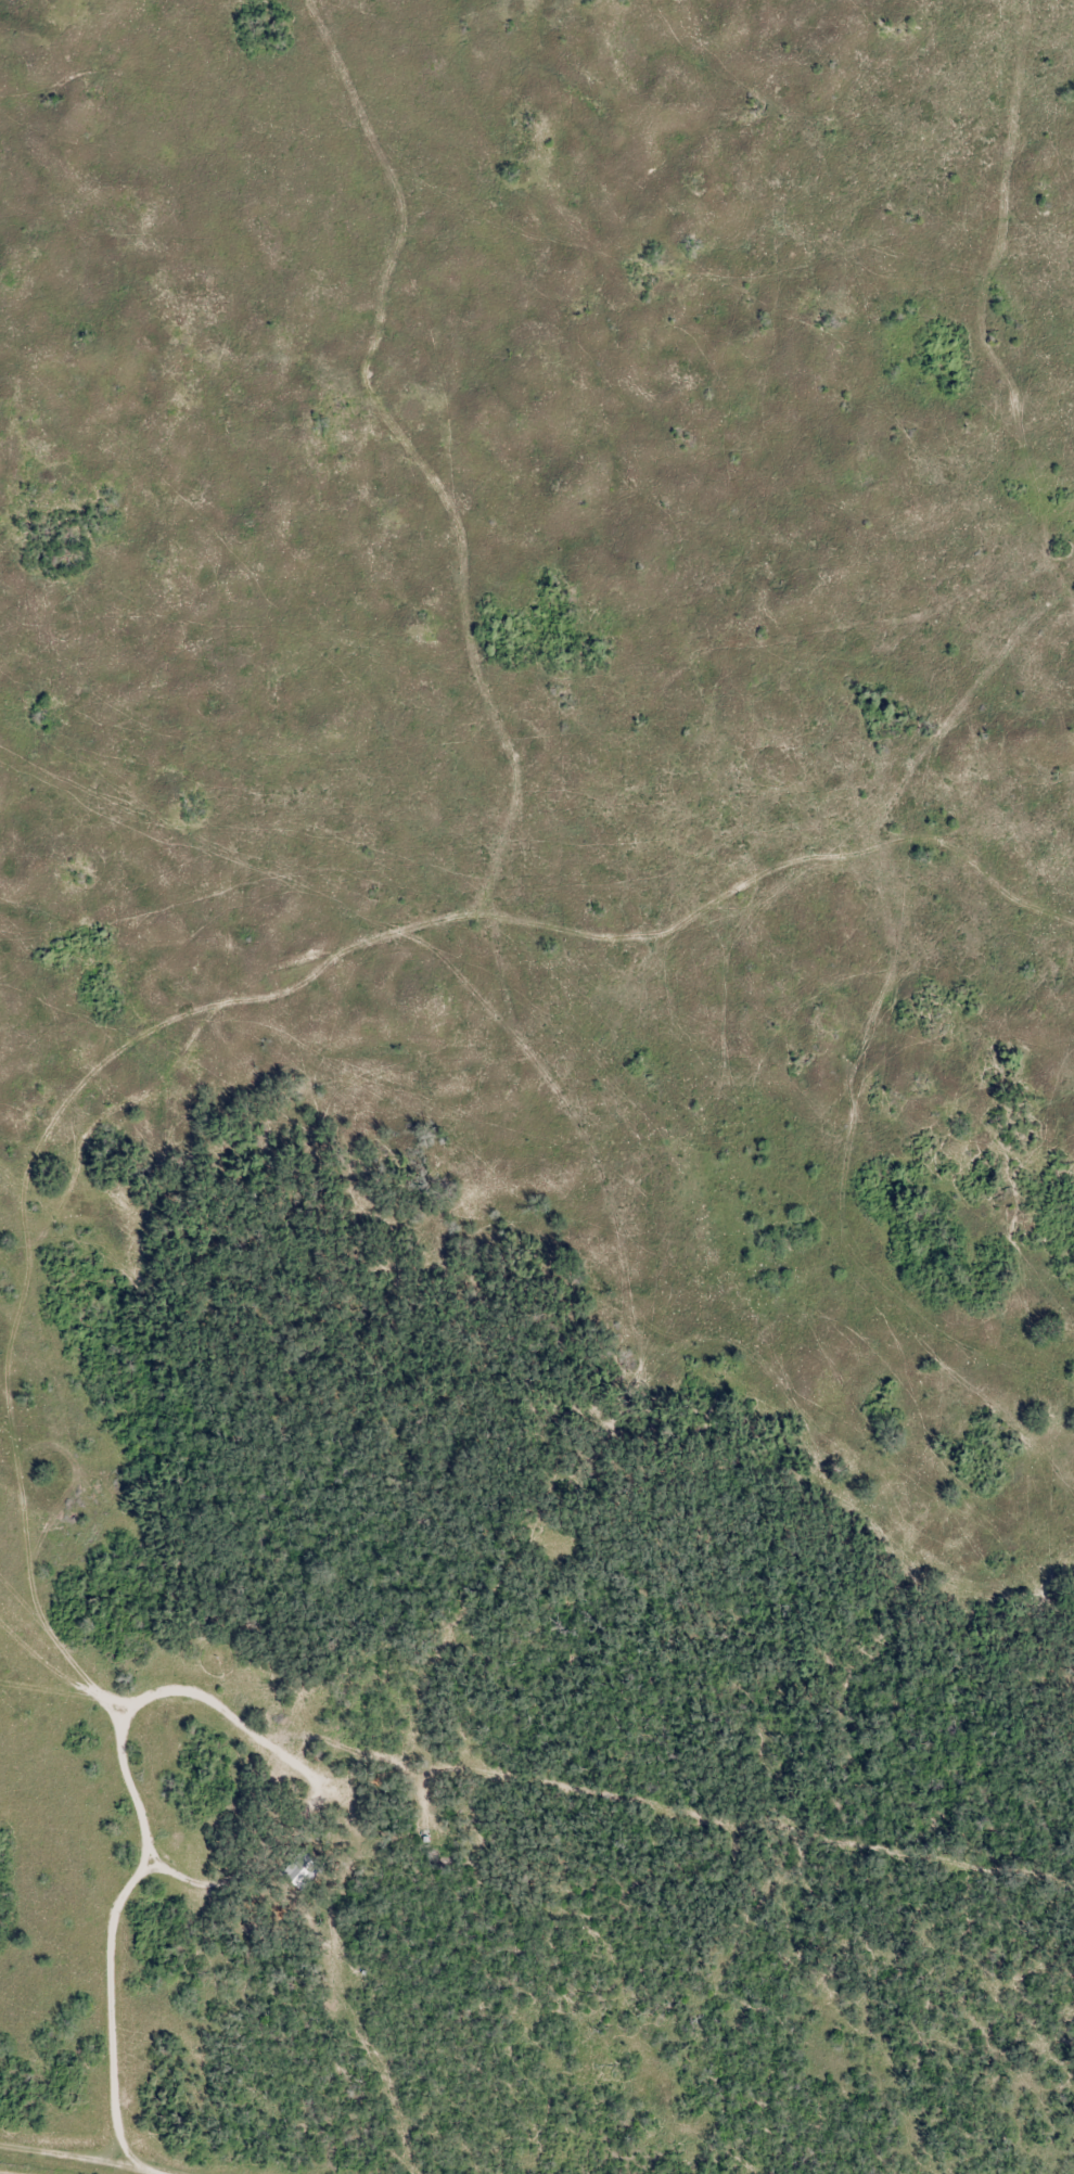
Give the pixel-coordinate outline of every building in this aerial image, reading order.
[(323,1869),(302,1851),(280,1875),(301,1893),(323,1869)]
